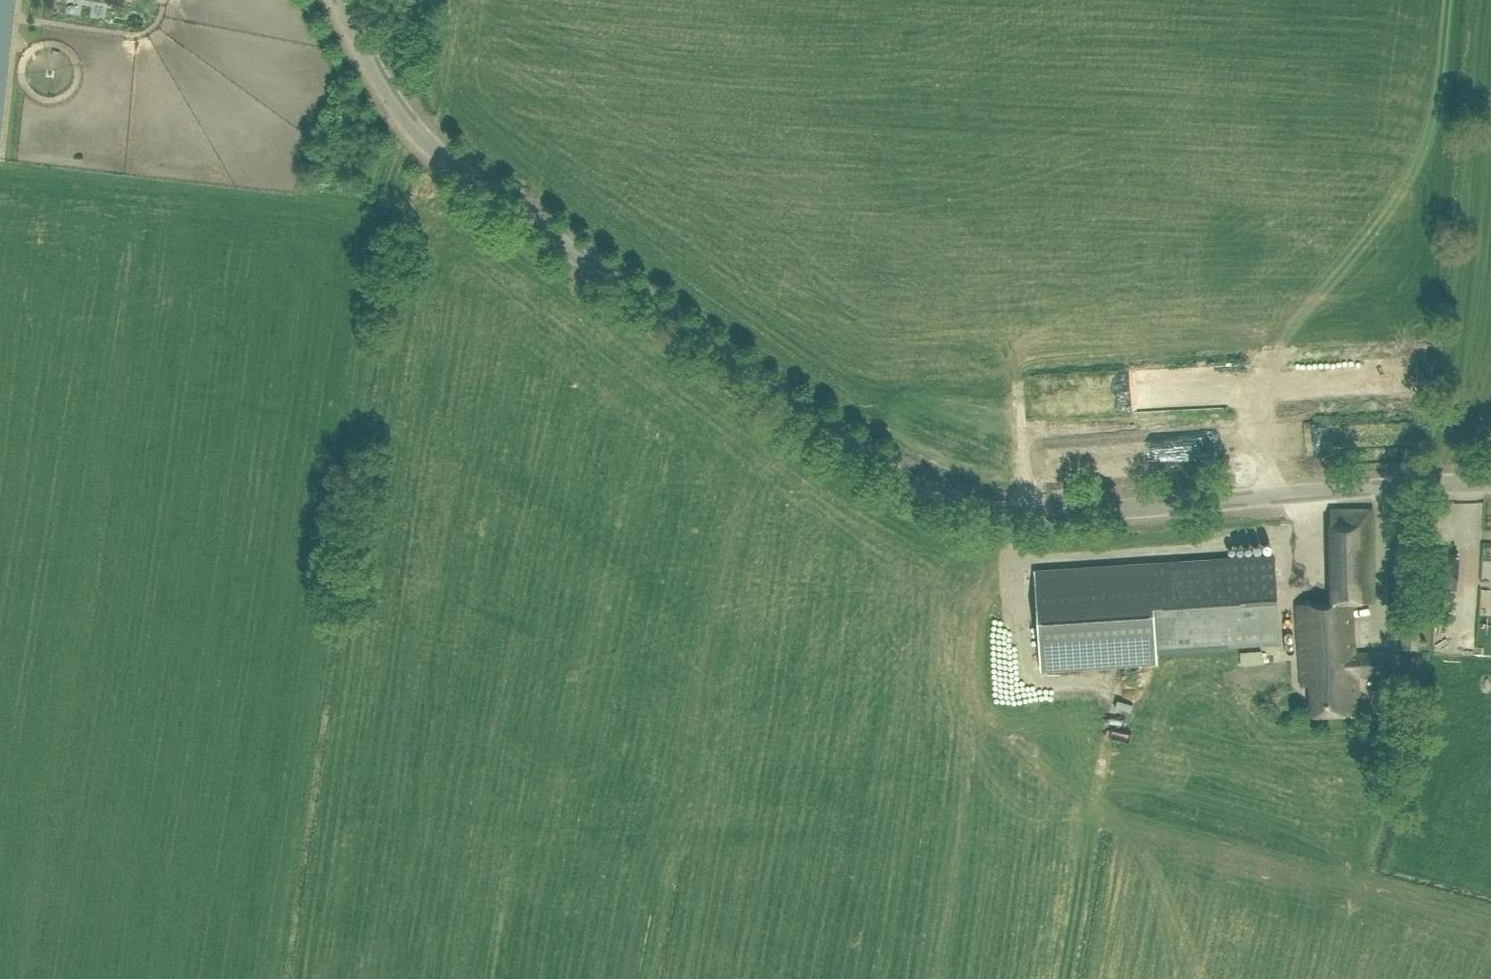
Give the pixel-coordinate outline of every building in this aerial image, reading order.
[(1353,654),(1352,604),(1374,603),(1371,510),(1328,511),(1331,604),(1297,606),(1300,686),(1309,685),(1310,715),(1358,714),(1356,676),(1387,675),(1386,653),(1353,654)] [(1041,671),(1156,663),(1155,651),(1278,643),(1272,555),(1034,571),(1041,671)] [(1415,649),(1416,619),(1403,619),(1402,648),(1415,649)] [(1278,650),(1239,654),(1240,666),(1279,663),(1278,650)] [(1371,713),(1385,713),(1384,691),(1369,691),(1371,713)]
